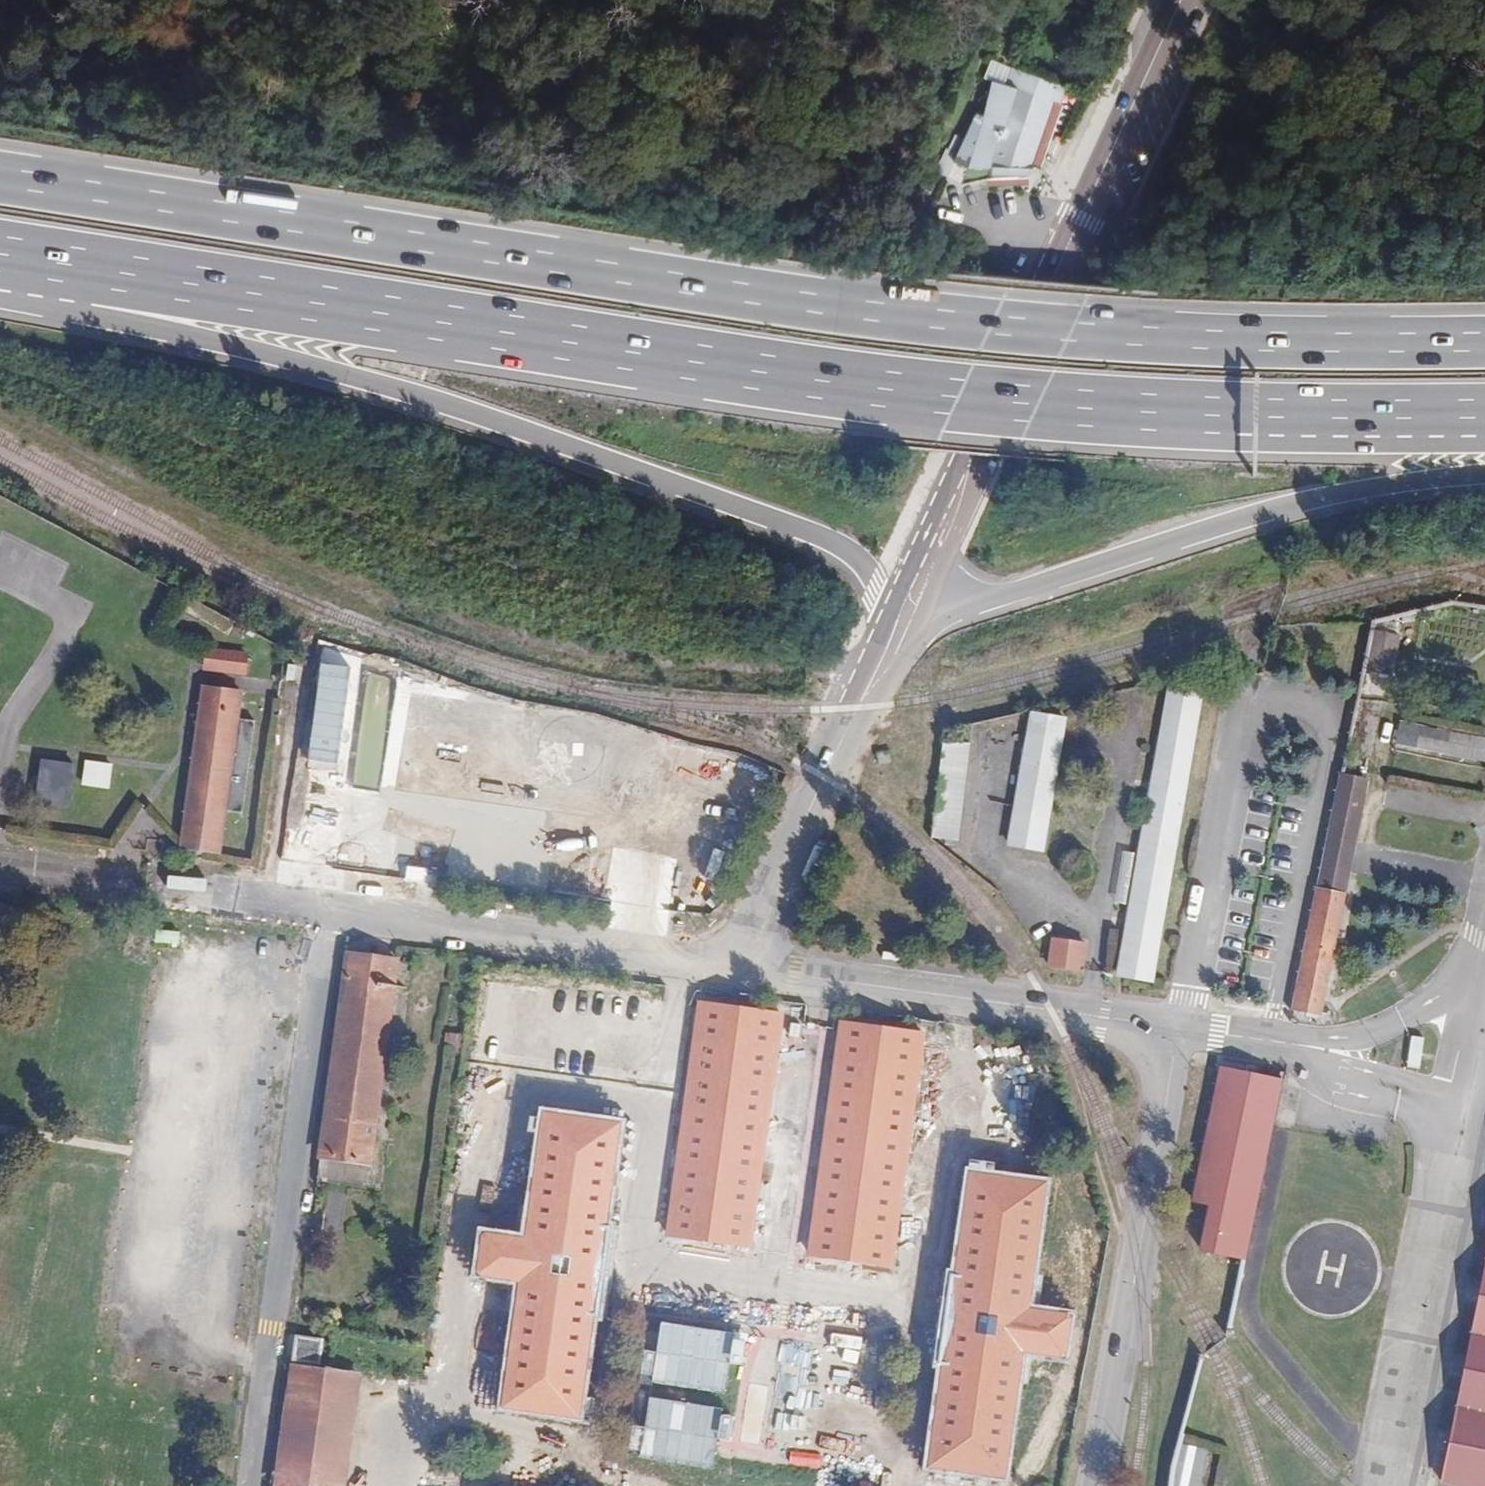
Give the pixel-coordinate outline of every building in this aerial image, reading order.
[(928,145),(954,179),(964,175),(990,170),(1009,168),(1023,173),(1027,162),(1017,158),(1021,153),(1034,121),(1044,88),(1058,92),(1065,75),(1015,58),(1002,71),(986,64),(966,113),(950,107),(928,145)] [(1388,686),(1396,647),(1367,641),(1360,680),(1388,686)] [(244,672),(247,655),(207,650),(204,667),(244,672)] [(287,679),(294,681),(297,666),(289,665),(287,679)] [(1151,982),(1202,688),(1170,682),(1119,976),(1151,982)] [(238,718),(241,692),(203,687),(181,847),(220,853),(226,811),(242,813),(255,721),(238,718)] [(1064,718),(1032,712),(1010,845),(1042,850),(1064,718)] [(1470,757),(1474,737),(1401,722),(1397,741),(1470,757)] [(958,841),(970,743),(942,740),(931,837),(958,841)] [(639,897),(696,903),(707,804),(745,808),(750,766),(658,756),(653,802),(650,802),(639,897)] [(36,803),(69,807),(74,765),(42,760),(36,803)] [(1341,775),(1293,1010),(1300,1012),(1301,1010),(1320,1014),(1368,780),(1341,775)] [(1086,944),(1053,939),(1049,965),(1082,970),(1086,944)] [(370,1163),(397,961),(348,954),(321,1156),(370,1163)] [(750,1246),(781,1014),(700,1003),(668,1235),(750,1246)] [(891,1265),(911,1122),(923,1033),(841,1022),(809,1254),(891,1265)] [(1418,1068),(1422,1037),(1408,1035),(1404,1066),(1418,1068)] [(1371,1060),(1381,1061),(1383,1051),(1372,1049),(1371,1060)] [(1250,1228),(1282,1081),(1256,1075),(1220,1068),(1193,1201),(1210,1204),(1200,1249),(1243,1258),(1250,1228)] [(605,1225),(620,1124),(544,1113),(526,1239),(487,1234),(483,1237),(478,1272),(482,1276),(521,1281),(503,1407),(579,1418),(593,1316),(598,1316),(611,1226),(605,1225)] [(1028,1309),(1045,1184),(970,1173),(956,1274),(951,1274),(938,1364),(943,1365),(929,1466),(1004,1478),(1021,1361),(1047,1365),(1049,1354),(1061,1356),(1066,1353),(1071,1319),(1067,1314),(1028,1309)] [(1441,1480),(1469,1485),(1484,1485),(1484,1265),(1441,1480)] [(319,1364),(322,1340),(297,1337),(294,1360),(319,1364)] [(350,1436),(358,1375),(293,1366),(277,1485),(344,1485),(350,1436)] [(1167,1465),(1167,1485),(1200,1485),(1207,1450),(1174,1443),(1167,1465)]
